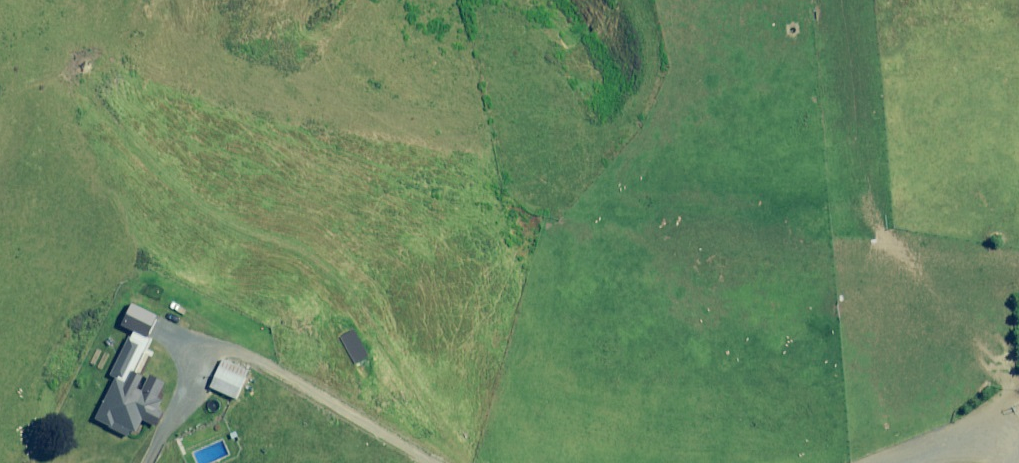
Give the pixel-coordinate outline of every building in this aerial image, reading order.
[(120,379),(99,420),(132,436),(134,431),(139,434),(146,420),(154,424),(165,401),(140,389),(143,383),(136,380),(153,345),(134,335),(113,376),(120,379)] [(236,399),(240,401),(253,372),(226,360),(213,389),(236,399)]
